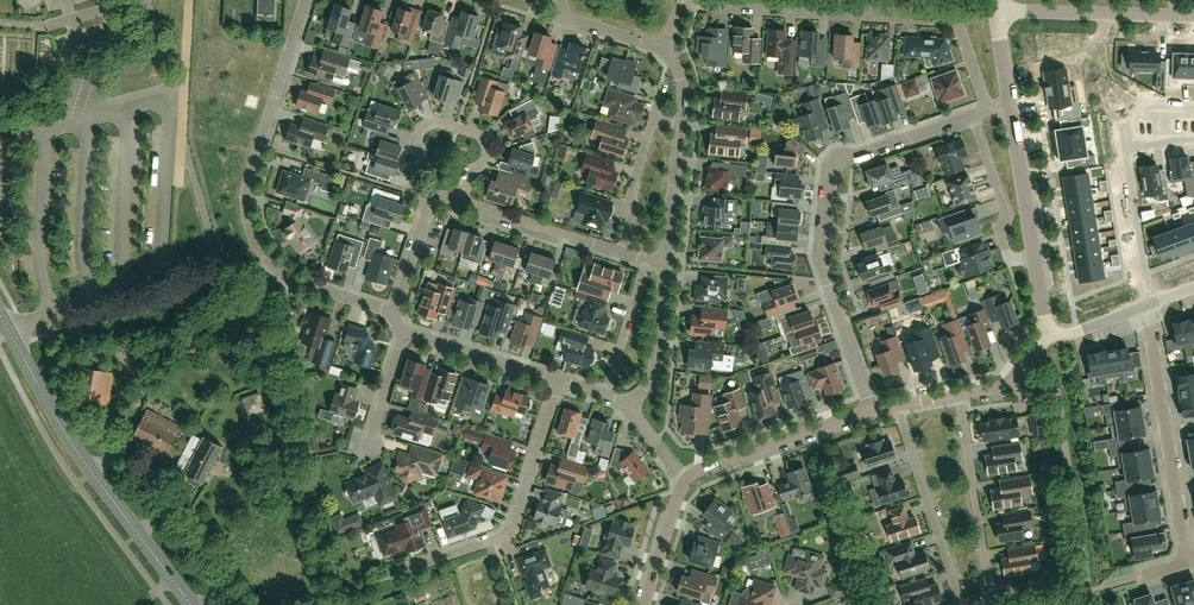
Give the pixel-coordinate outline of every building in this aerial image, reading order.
[(258,15),(258,19),(274,19),(275,0),(259,0),(258,15)] [(352,21),(348,20),(352,9),(336,4),(334,10),(331,9),(328,19),(331,19),(328,28),(337,31),(334,41),(348,46),(353,30),(354,31),(356,23),(352,21)] [(383,22),(379,21),(383,10),(375,8),(375,7),(370,5),(369,6),(367,5),(360,28),(369,31),(365,43),(379,48),(387,24),(383,22)] [(422,11),(418,9),(407,6),(406,10),(399,7),(392,29),(400,32),(398,40),(411,44),(419,18),(420,19),(422,11)] [(429,9),(423,30),(431,32),(429,39),(442,44),(446,31),(443,30),(439,29),(444,14),(429,9)] [(463,11),(461,19),(456,17),(453,16),(449,27),(450,28),(445,43),(457,47),(459,40),(461,40),(466,38),(466,36),(473,38),(480,17),(463,11)] [(508,48),(505,56),(520,61),(528,36),(521,33),(522,27),(505,22),(503,29),(499,28),(494,44),(508,48)] [(735,27),(734,51),(745,52),(744,62),(758,63),(760,39),(756,39),(752,38),(753,28),(735,27)] [(709,37),(699,36),(698,51),(703,52),(703,57),(708,58),(708,65),(724,66),(727,29),(722,29),(710,28),(709,37)] [(790,39),(785,39),(785,30),(769,29),(769,32),(768,31),(767,39),(768,39),(767,55),(780,56),(779,73),(791,74),(793,48),(794,49),(795,39),(790,39)] [(825,65),(826,48),(827,49),(828,39),(823,38),(818,38),(818,32),(802,31),(801,55),(810,56),(809,64),(825,65)] [(535,65),(538,66),(533,80),(545,84),(557,45),(553,44),(549,43),(551,36),(536,32),(529,53),(538,56),(535,65)] [(857,41),(852,41),(852,35),(845,35),(845,32),(834,32),(833,43),(836,43),(835,58),(843,58),(843,66),(858,67),(859,52),(861,52),(862,42),(857,41)] [(868,35),(867,59),(887,60),(889,36),(885,36),(883,34),(874,34),(872,35),(868,35)] [(905,37),(904,56),(931,57),(934,65),(952,59),(945,39),(936,39),(936,36),(925,36),(925,38),(913,37),(905,37)] [(562,57),(557,56),(551,77),(560,80),(564,66),(578,71),(582,58),(583,58),(584,55),(583,55),(586,47),(571,43),(566,58),(562,57)] [(331,84),(335,72),(345,75),(347,67),(359,70),(362,62),(324,50),(323,54),(322,59),(314,56),(312,62),(309,63),(307,70),(309,72),(308,73),(321,77),(320,81),(331,84)] [(1166,65),(1166,82),(1174,82),(1174,80),(1188,80),(1189,54),(1184,54),(1184,51),(1176,51),(1176,54),(1174,53),(1173,59),(1173,64),(1166,64),(1166,65)] [(1130,68),(1130,70),(1157,71),(1157,81),(1157,82),(1166,82),(1166,65),(1158,65),(1158,53),(1131,52),(1131,54),(1130,68)] [(613,58),(607,77),(619,80),(617,86),(636,92),(637,88),(639,83),(632,80),(637,63),(626,60),(625,62),(613,58)] [(407,60),(408,70),(421,68),(420,59),(407,60)] [(881,80),(893,76),(894,65),(891,65),(882,64),(881,80)] [(472,69),(463,66),(460,76),(469,78),(472,69)] [(1047,86),(1045,87),(1046,94),(1048,94),(1051,108),(1053,107),(1066,105),(1068,119),(1082,117),(1079,102),(1070,104),(1068,87),(1065,69),(1045,73),(1047,86)] [(441,75),(434,96),(449,101),(450,98),(454,99),(458,100),(464,82),(455,79),(456,77),(453,72),(447,70),(442,72),(441,75)] [(956,70),(931,79),(940,103),(964,95),(956,70)] [(415,72),(403,78),(403,77),(394,82),(397,89),(398,88),(408,108),(422,101),(421,100),(424,98),(428,97),(415,72)] [(497,81),(483,77),(475,101),(479,102),(483,104),(481,109),(497,114),(504,92),(494,89),(497,81)] [(582,87),(594,91),(596,83),(584,79),(582,87)] [(915,79),(901,84),(906,97),(919,93),(916,82),(915,79)] [(1156,81),(1156,89),(1165,93),(1166,82),(1157,82),(1157,81),(1156,81)] [(321,86),(321,85),(310,82),(309,87),(307,92),(302,90),(297,106),(318,112),(322,99),(331,102),(335,90),(321,86)] [(882,100),(876,102),(882,121),(883,123),(897,118),(896,115),(899,113),(903,112),(894,85),(879,90),(882,100)] [(612,108),(609,116),(618,118),(619,120),(623,121),(625,120),(633,123),(635,117),(638,118),(642,105),(634,103),(635,98),(610,90),(605,106),(612,108)] [(714,109),(713,116),(728,118),(730,119),(738,120),(740,108),(745,109),(747,93),(722,91),(722,99),(715,98),(715,100),(714,101),(713,107),(714,109)] [(839,94),(832,97),(835,106),(828,108),(836,131),(850,126),(847,119),(851,118),(854,117),(845,92),(839,94)] [(876,102),(875,100),(868,102),(865,93),(850,98),(858,122),(862,121),(866,120),(868,126),(882,121),(876,102)] [(513,137),(522,132),(525,138),(535,132),(532,127),(533,127),(530,122),(539,117),(537,114),(540,113),(533,98),(521,105),(525,113),(514,119),(506,123),(513,137)] [(798,128),(802,126),(807,141),(822,135),(820,130),(824,129),(827,127),(817,99),(803,104),(806,115),(795,118),(798,128)] [(365,128),(376,131),(389,135),(390,130),(392,125),(396,127),(401,111),(379,105),(377,113),(368,110),(363,126),(366,127),(365,128)] [(1056,132),(1053,132),(1055,141),(1057,141),(1058,145),(1085,141),(1083,127),(1090,126),(1088,116),(1067,120),(1068,128),(1061,129),(1055,130),(1056,132)] [(323,140),(328,126),(303,119),(302,123),(301,127),(291,124),(286,140),(310,147),(313,137),(323,140)] [(603,140),(600,149),(623,156),(625,149),(627,149),(629,143),(627,141),(628,139),(623,138),(625,134),(626,130),(597,121),(592,137),(603,140)] [(712,134),(710,153),(739,156),(741,142),(745,143),(746,129),(717,126),(717,130),(717,134),(712,134)] [(379,147),(376,154),(399,161),(397,160),(401,147),(398,145),(388,142),(390,135),(389,135),(376,131),(374,138),(372,145),(379,147)] [(782,151),(779,154),(776,153),(774,165),(795,167),(797,155),(795,155),(795,151),(796,151),(798,148),(801,145),(802,146),(791,136),(786,142),(786,143),(785,146),(784,149),(782,151)] [(947,145),(937,148),(942,164),(943,164),(947,174),(964,169),(962,163),(960,158),(967,155),(962,140),(954,142),(954,140),(946,143),(947,145)] [(1059,150),(1056,150),(1058,159),(1060,159),(1060,161),(1066,160),(1073,159),(1075,167),(1096,163),(1094,154),(1087,155),(1085,141),(1058,145),(1059,150)] [(532,166),(535,155),(536,152),(533,142),(521,146),(519,150),(512,148),(508,163),(514,165),(513,169),(512,173),(535,180),(539,168),(532,166)] [(395,174),(399,161),(376,154),(379,155),(377,161),(370,159),(365,173),(379,177),(380,173),(381,170),(395,174)] [(587,154),(582,170),(590,172),(587,181),(596,184),(595,186),(601,188),(602,186),(612,189),(614,183),(616,182),(618,176),(617,174),(617,173),(611,171),(612,167),(613,163),(587,154)] [(1169,169),(1171,183),(1185,181),(1187,196),(1190,197),(1193,197),(1193,193),(1193,161),(1188,162),(1187,156),(1171,159),(1172,169),(1169,169)] [(708,168),(706,188),(728,191),(729,182),(730,181),(731,179),(732,177),(732,174),(746,176),(747,165),(722,162),(722,166),(721,169),(708,168)] [(898,173),(889,169),(887,164),(867,172),(869,179),(868,180),(867,180),(867,182),(867,183),(867,184),(867,185),(868,186),(869,187),(871,187),(872,186),(889,180),(890,183),(891,187),(912,180),(912,168),(898,173)] [(1157,166),(1141,168),(1145,195),(1156,194),(1157,201),(1170,199),(1167,181),(1160,182),(1158,170),(1157,166)] [(545,184),(548,170),(543,169),(540,183),(545,184)] [(311,179),(302,176),(284,170),(277,192),(304,200),(311,179)] [(532,183),(510,176),(510,174),(499,171),(498,176),(496,182),(492,181),(487,197),(511,205),(515,195),(527,199),(532,183)] [(315,176),(313,180),(324,183),(323,189),(331,191),(336,178),(316,172),(315,176)] [(1088,173),(1063,177),(1065,193),(1090,189),(1088,173)] [(775,187),(773,187),(771,199),(787,201),(788,197),(801,198),(802,184),(797,183),(798,179),(798,176),(776,174),(775,187)] [(968,175),(948,183),(956,205),(976,198),(968,175)] [(548,176),(548,194),(557,194),(558,176),(548,176)] [(917,199),(929,195),(927,187),(914,191),(917,199)] [(902,213),(898,200),(894,189),(885,192),(886,195),(867,202),(872,216),(887,211),(888,214),(889,218),(902,213)] [(1090,189),(1065,193),(1068,207),(1092,203),(1090,189)] [(400,221),(405,206),(398,203),(400,196),(382,190),(377,207),(367,204),(362,220),(378,225),(381,216),(400,221)] [(586,214),(583,224),(600,229),(603,219),(607,220),(611,208),(613,203),(583,193),(577,211),(586,214)] [(704,206),(703,223),(726,225),(728,212),(737,213),(738,201),(716,198),(715,202),(715,205),(713,207),(704,206)] [(282,214),(291,217),(290,218),(294,223),(286,229),(287,231),(286,232),(285,233),(286,235),(287,237),(288,237),(290,238),(291,237),(294,241),(293,242),(301,252),(303,251),(305,252),(307,252),(309,252),(311,250),(312,249),(313,246),(312,244),(316,242),(301,219),(304,207),(286,201),(284,208),(282,214)] [(802,213),(799,213),(799,211),(784,210),(784,206),(785,202),(772,201),(771,215),(779,216),(778,223),(798,225),(798,222),(801,222),(802,213)] [(1092,203),(1068,207),(1070,222),(1095,218),(1092,203)] [(955,242),(982,233),(976,217),(968,220),(967,215),(965,211),(938,220),(943,233),(951,230),(955,242)] [(1095,218),(1070,222),(1072,237),(1097,233),(1095,218)] [(767,244),(780,245),(781,242),(781,238),(796,240),(798,225),(778,223),(768,222),(766,236),(762,236),(761,243),(767,244)] [(1193,246),(1193,223),(1185,226),(1192,246),(1193,246)] [(863,246),(865,248),(875,245),(876,248),(877,252),(899,244),(895,233),(894,233),(891,225),(882,228),(881,227),(861,234),(863,241),(862,243),(863,246)] [(1169,232),(1176,252),(1192,246),(1185,226),(1169,232)] [(463,251),(469,232),(455,228),(451,241),(448,240),(444,238),(440,252),(452,255),(454,249),(463,251)] [(482,237),(472,233),(469,232),(463,251),(461,258),(481,264),(485,251),(482,250),(478,249),(482,237)] [(1176,252),(1169,232),(1153,238),(1161,258),(1176,252)] [(1097,233),(1072,237),(1075,252),(1099,248),(1097,233)] [(723,236),(722,239),(701,237),(699,256),(699,259),(721,261),(723,247),(733,248),(735,237),(723,236)] [(367,247),(371,249),(375,250),(366,278),(387,284),(395,258),(379,253),(383,241),(370,237),(367,247)] [(347,272),(349,266),(352,255),(355,256),(359,257),(364,242),(351,238),(350,242),(346,241),(344,246),(336,243),(330,263),(338,266),(337,269),(347,272)] [(499,271),(507,244),(495,240),(489,259),(496,261),(494,270),(499,271)] [(983,241),(957,250),(962,266),(960,267),(958,268),(958,271),(959,273),(960,274),(963,275),(965,274),(966,276),(992,267),(989,258),(990,257),(988,250),(986,250),(985,246),(983,241)] [(507,244),(499,271),(504,273),(507,265),(514,267),(520,248),(507,244)] [(791,246),(780,245),(767,244),(766,258),(773,258),(772,267),(793,269),(795,255),(790,254),(791,250),(791,246)] [(940,248),(943,261),(958,258),(955,244),(940,248)] [(1099,248),(1075,252),(1077,266),(1102,263),(1099,248)] [(535,283),(544,256),(531,252),(525,271),(533,273),(530,281),(535,283)] [(877,258),(875,253),(862,258),(864,263),(859,265),(860,267),(857,268),(861,277),(863,276),(864,279),(868,277),(870,281),(871,284),(894,277),(890,266),(894,265),(890,252),(878,256),(879,258),(877,258)] [(544,256),(535,283),(540,284),(543,276),(550,278),(556,260),(544,256)] [(1102,263),(1077,266),(1080,282),(1104,278),(1102,263)] [(582,277),(578,289),(609,299),(611,294),(612,289),(618,291),(623,273),(595,265),(590,279),(582,277)] [(727,279),(702,277),(702,281),(701,286),(696,286),(695,300),(716,302),(728,292),(726,290),(727,279)] [(882,311),(888,309),(902,304),(898,292),(901,291),(897,279),(886,283),(887,285),(868,292),(873,306),(879,304),(880,307),(882,311)] [(793,284),(787,286),(786,282),(774,280),(777,290),(774,291),(773,287),(756,293),(760,304),(763,303),(768,318),(775,315),(791,310),(796,308),(795,304),(793,300),(798,299),(793,284)] [(436,318),(438,311),(441,312),(446,314),(454,288),(439,284),(436,292),(426,289),(419,313),(436,318)] [(556,285),(551,303),(559,306),(565,287),(556,285)] [(951,298),(947,288),(931,294),(934,303),(946,299),(951,298)] [(588,295),(577,292),(575,298),(586,301),(588,295)] [(998,295),(985,300),(992,321),(996,320),(999,319),(1002,328),(1017,323),(1010,301),(1001,304),(998,295)] [(468,328),(470,323),(473,324),(477,326),(484,302),(471,298),(470,303),(460,300),(452,323),(455,324),(456,326),(459,327),(461,326),(468,328)] [(584,310),(579,326),(604,333),(606,327),(608,326),(610,321),(609,319),(609,318),(603,316),(605,309),(607,303),(591,298),(587,311),(584,310)] [(924,308),(921,298),(907,302),(910,312),(924,308)] [(502,332),(506,333),(515,305),(498,300),(496,307),(489,304),(480,332),(496,337),(498,331),(502,332)] [(693,316),(693,319),(691,320),(690,325),(692,326),(691,333),(713,335),(714,327),(725,328),(727,311),(711,310),(711,309),(702,308),(701,312),(701,317),(693,316)] [(778,323),(781,322),(785,333),(787,332),(788,334),(794,331),(815,324),(810,311),(793,317),(792,313),(791,310),(775,315),(778,323)] [(962,331),(968,329),(975,350),(981,349),(983,350),(987,348),(988,346),(990,345),(984,327),(987,326),(990,325),(984,310),(970,314),(970,315),(958,319),(962,331)] [(306,333),(303,342),(318,347),(313,362),(328,366),(336,342),(331,340),(325,338),(331,319),(312,313),(308,325),(305,324),(303,332),(306,333)] [(525,346),(526,345),(529,346),(533,347),(542,318),(527,313),(524,323),(517,321),(511,342),(525,346)] [(943,354),(946,353),(950,365),(951,364),(952,366),(954,367),(956,367),(957,367),(959,365),(960,363),(959,361),(964,360),(961,351),(965,349),(968,348),(962,331),(958,319),(943,324),(947,335),(938,338),(943,354)] [(1193,354),(1191,344),(1186,321),(1184,321),(1181,322),(1181,319),(1173,321),(1175,332),(1171,333),(1174,347),(1184,346),(1186,356),(1192,354),(1193,354)] [(817,323),(815,324),(794,331),(788,334),(792,346),(789,348),(792,355),(799,352),(807,349),(806,346),(805,343),(822,337),(817,323)] [(345,341),(355,344),(358,350),(355,362),(370,367),(376,349),(366,330),(353,326),(350,325),(345,341)] [(906,345),(915,370),(932,364),(930,359),(935,358),(939,356),(929,327),(912,333),(915,341),(906,345)] [(570,343),(564,360),(588,368),(590,363),(591,364),(593,363),(595,357),(594,355),(593,354),(594,350),(584,347),(586,342),(588,336),(563,328),(559,341),(560,341),(560,340),(570,343)] [(899,370),(896,363),(900,361),(904,360),(896,336),(881,341),(885,352),(877,355),(884,375),(899,370)] [(688,366),(697,367),(699,370),(702,368),(725,370),(726,355),(723,355),(724,345),(707,343),(707,342),(696,341),(695,346),(695,350),(690,350),(688,366)] [(1119,349),(1114,350),(1114,347),(1113,347),(1118,373),(1119,381),(1125,381),(1123,372),(1135,370),(1132,356),(1129,356),(1127,345),(1118,347),(1119,349)] [(757,348),(762,363),(770,360),(765,346),(757,348)] [(807,349),(799,352),(802,360),(818,355),(815,347),(807,349)] [(1101,352),(1105,375),(1107,384),(1106,378),(1118,376),(1119,382),(1119,381),(1118,373),(1113,347),(1106,349),(1106,351),(1101,352)] [(1090,363),(1086,364),(1089,378),(1098,377),(1100,385),(1107,384),(1105,375),(1101,352),(1096,353),(1096,351),(1088,352),(1090,363)] [(412,396),(422,399),(431,369),(428,368),(424,367),(425,364),(409,359),(400,388),(413,392),(412,396)] [(827,394),(835,392),(837,393),(840,391),(841,389),(843,389),(833,361),(817,367),(819,370),(808,374),(814,389),(819,387),(824,385),(827,394)] [(336,374),(338,367),(332,365),(330,372),(336,374)] [(77,400),(109,405),(114,373),(82,368),(77,400)] [(441,369),(439,376),(436,375),(432,374),(424,399),(438,403),(440,396),(449,399),(457,374),(441,369)] [(779,378),(789,408),(806,402),(800,386),(804,385),(807,383),(803,369),(779,378)] [(1179,389),(1179,390),(1193,387),(1193,370),(1185,372),(1186,375),(1175,377),(1176,385),(1178,384),(1179,388),(1179,389)] [(776,403),(779,401),(769,373),(754,378),(758,391),(749,394),(758,418),(761,417),(764,418),(770,416),(771,414),(774,413),(771,404),(776,403)] [(483,407),(490,385),(468,378),(465,377),(461,390),(456,406),(472,411),(474,405),(483,407)] [(695,380),(695,391),(708,391),(708,380),(695,380)] [(335,395),(330,412),(335,413),(332,421),(342,424),(345,416),(354,419),(356,413),(359,411),(358,408),(359,402),(354,400),(356,394),(357,388),(342,383),(338,395),(335,395)] [(1178,398),(1180,397),(1181,402),(1193,400),(1193,387),(1179,390),(1179,389),(1177,390),(1178,398)] [(723,430),(741,424),(736,409),(741,408),(745,406),(739,389),(726,394),(729,402),(715,407),(723,430)] [(531,404),(529,401),(530,397),(507,390),(505,397),(501,396),(497,395),(492,410),(514,416),(515,410),(525,413),(526,410),(529,408),(531,404)] [(682,405),(681,417),(684,418),(682,431),(702,433),(706,434),(710,395),(694,393),(693,406),(682,405)] [(254,412),(263,409),(258,395),(244,400),(247,409),(252,408),(254,412)] [(1181,402),(1182,407),(1180,408),(1181,416),(1193,414),(1193,417),(1193,400),(1181,402)] [(1123,401),(1102,405),(1103,414),(1115,412),(1117,425),(1143,420),(1142,415),(1144,415),(1143,407),(1141,408),(1140,406),(1124,409),(1124,405),(1123,401)] [(578,425),(581,416),(581,413),(565,408),(558,432),(573,437),(567,455),(576,458),(582,439),(585,428),(586,427),(582,426),(578,425)] [(168,459),(184,427),(149,409),(133,441),(168,459)] [(421,431),(432,435),(434,435),(438,420),(412,412),(411,416),(410,419),(398,415),(397,417),(394,417),(390,429),(393,430),(392,432),(402,435),(401,437),(418,442),(421,431)] [(1035,414),(1030,415),(1033,436),(1043,434),(1039,413),(1035,414)] [(981,423),(983,440),(995,438),(995,440),(1019,436),(1016,417),(1004,419),(1004,418),(992,420),(992,421),(981,423)] [(456,433),(461,423),(452,419),(448,429),(456,433)] [(587,429),(585,428),(582,439),(597,444),(594,452),(608,456),(616,430),(612,429),(608,428),(609,424),(594,419),(592,425),(589,424),(587,429)] [(1143,420),(1117,425),(1119,437),(1107,439),(1109,448),(1130,444),(1130,440),(1129,437),(1145,434),(1145,433),(1147,432),(1146,424),(1144,425),(1143,420)] [(463,437),(478,441),(482,442),(484,434),(480,433),(465,428),(463,437)] [(192,435),(178,464),(187,469),(185,473),(203,483),(223,445),(205,436),(203,441),(192,435)] [(506,471),(507,468),(510,469),(516,452),(509,450),(510,446),(511,442),(487,435),(482,450),(483,450),(483,449),(492,452),(489,462),(494,464),(493,467),(506,471)] [(1185,441),(1187,449),(1189,449),(1190,453),(1193,453),(1193,438),(1187,439),(1188,440),(1185,441)] [(883,440),(868,445),(868,447),(863,449),(868,467),(895,458),(890,440),(884,442),(883,440)] [(986,456),(989,474),(1015,469),(1014,460),(1021,459),(1019,443),(993,447),(994,451),(994,455),(986,456)] [(1148,449),(1148,448),(1131,451),(1131,448),(1130,444),(1109,448),(1110,456),(1117,455),(1119,468),(1125,467),(1150,462),(1150,458),(1152,457),(1151,449),(1148,449)] [(436,475),(442,456),(411,447),(410,451),(409,455),(400,452),(397,460),(394,469),(395,469),(394,471),(401,473),(401,476),(403,479),(406,481),(409,481),(412,480),(414,477),(419,478),(422,471),(436,475)] [(649,471),(633,452),(626,458),(623,454),(624,450),(620,449),(615,447),(610,466),(613,467),(618,472),(624,467),(636,482),(649,471)] [(463,461),(455,458),(453,466),(461,469),(463,461)] [(549,474),(546,481),(571,489),(574,479),(583,482),(588,468),(561,459),(560,463),(558,467),(551,465),(551,466),(550,466),(548,467),(546,472),(547,473),(549,474)] [(1151,467),(1150,462),(1125,467),(1127,479),(1115,481),(1117,490),(1138,486),(1137,482),(1137,479),(1153,476),(1153,475),(1155,475),(1154,467),(1151,467)] [(388,474),(384,463),(380,465),(366,470),(368,474),(346,483),(348,488),(347,489),(346,491),(346,493),(346,495),(348,497),(350,497),(352,497),(354,502),(378,493),(383,504),(396,498),(387,475),(388,474)] [(840,469),(843,480),(859,475),(857,469),(855,464),(840,469)] [(506,477),(472,466),(471,466),(468,476),(479,479),(475,491),(476,491),(476,493),(497,499),(499,498),(501,494),(502,495),(506,482),(507,479),(506,477)] [(785,483),(777,486),(782,500),(796,495),(797,497),(812,491),(804,467),(788,472),(791,481),(785,483)] [(891,469),(876,474),(880,486),(878,487),(883,503),(893,500),(898,498),(907,495),(902,479),(895,482),(893,475),(891,469)] [(1000,485),(1001,489),(991,491),(994,508),(1021,504),(1019,495),(1032,493),(1029,476),(1014,479),(1014,477),(999,479),(1000,485)] [(874,481),(865,485),(872,503),(881,499),(874,481)] [(743,497),(747,506),(749,505),(752,513),(774,505),(767,484),(754,489),(753,485),(743,488),(746,496),(743,497)] [(1159,498),(1158,490),(1139,493),(1139,490),(1138,486),(1117,490),(1118,498),(1124,497),(1126,510),(1132,509),(1158,504),(1157,499),(1159,498)] [(560,508),(561,507),(559,506),(562,495),(546,490),(544,495),(543,501),(540,500),(535,518),(537,519),(536,522),(538,526),(543,527),(547,525),(548,523),(555,525),(555,524),(564,526),(569,511),(560,508)] [(484,507),(468,499),(461,514),(443,520),(449,537),(474,528),(481,512),(484,507)] [(703,513),(710,519),(707,523),(704,526),(708,530),(709,529),(722,539),(730,529),(723,523),(732,512),(715,499),(703,513)] [(425,546),(419,531),(427,528),(433,526),(425,504),(402,512),(406,522),(397,525),(399,530),(377,538),(383,555),(405,548),(407,552),(425,546)] [(1123,523),(1124,532),(1147,528),(1145,528),(1145,525),(1144,521),(1160,518),(1160,517),(1162,517),(1161,509),(1159,509),(1158,504),(1132,509),(1134,521),(1123,523)] [(904,506),(889,511),(894,523),(887,525),(892,540),(919,531),(914,517),(908,519),(906,513),(904,506)] [(1004,523),(997,524),(999,540),(1014,538),(1014,540),(1023,538),(1022,528),(1032,526),(1030,511),(1003,515),(1003,519),(1004,523)] [(783,514),(774,517),(781,537),(790,534),(783,514)] [(332,518),(337,533),(346,530),(343,521),(341,515),(332,518)] [(608,539),(603,553),(618,557),(620,552),(621,548),(620,547),(622,543),(629,546),(632,537),(633,537),(633,536),(632,535),(634,529),(629,527),(630,523),(620,520),(619,524),(613,522),(610,530),(607,529),(604,538),(608,539)] [(1163,534),(1163,533),(1148,535),(1147,531),(1147,528),(1124,532),(1126,541),(1132,540),(1135,559),(1152,556),(1151,550),(1165,547),(1164,542),(1167,542),(1165,533),(1163,534)] [(688,556),(690,558),(690,560),(712,566),(719,542),(708,539),(708,538),(699,535),(697,539),(696,543),(695,543),(693,550),(690,551),(688,556)] [(928,560),(926,559),(924,552),(915,555),(913,549),(911,543),(886,551),(890,563),(897,561),(902,577),(929,568),(929,566),(930,564),(928,560)] [(1010,558),(1002,559),(1005,575),(1030,571),(1039,570),(1035,545),(1008,549),(1009,554),(1010,558)] [(545,550),(518,559),(523,575),(527,574),(529,580),(528,580),(527,582),(527,584),(531,596),(532,597),(535,597),(539,596),(540,594),(541,592),(540,589),(542,589),(542,588),(549,586),(543,568),(551,566),(545,550)] [(824,555),(808,550),(804,560),(789,555),(784,572),(799,576),(796,587),(801,589),(812,592),(815,585),(822,587),(827,571),(820,568),(824,555)] [(591,569),(586,587),(614,595),(619,578),(612,576),(614,569),(616,563),(601,559),(597,571),(591,569)] [(682,575),(677,591),(702,598),(704,590),(712,593),(717,578),(692,570),(691,573),(690,577),(682,575)] [(900,586),(904,600),(914,598),(916,604),(925,604),(942,600),(937,584),(929,586),(927,582),(926,578),(900,586)] [(852,591),(847,579),(828,586),(830,593),(832,598),(852,591)] [(770,602),(771,602),(775,586),(754,580),(751,588),(749,588),(747,588),(746,589),(745,590),(744,592),(743,594),(733,591),(729,604),(769,604),(770,602)] [(1183,584),(1182,581),(1174,584),(1175,586),(1172,587),(1176,599),(1174,600),(1175,604),(1193,604),(1193,580),(1183,584)] [(416,602),(429,597),(425,588),(413,593),(416,602)] [(878,592),(882,604),(895,604),(890,589),(878,592)] [(852,593),(841,597),(844,604),(846,604),(855,602),(856,601),(853,592),(852,593)] [(1155,602),(1155,601),(1153,601),(1151,594),(1135,599),(1136,601),(1131,603),(1132,604),(1155,604),(1154,602),(1155,602)]
